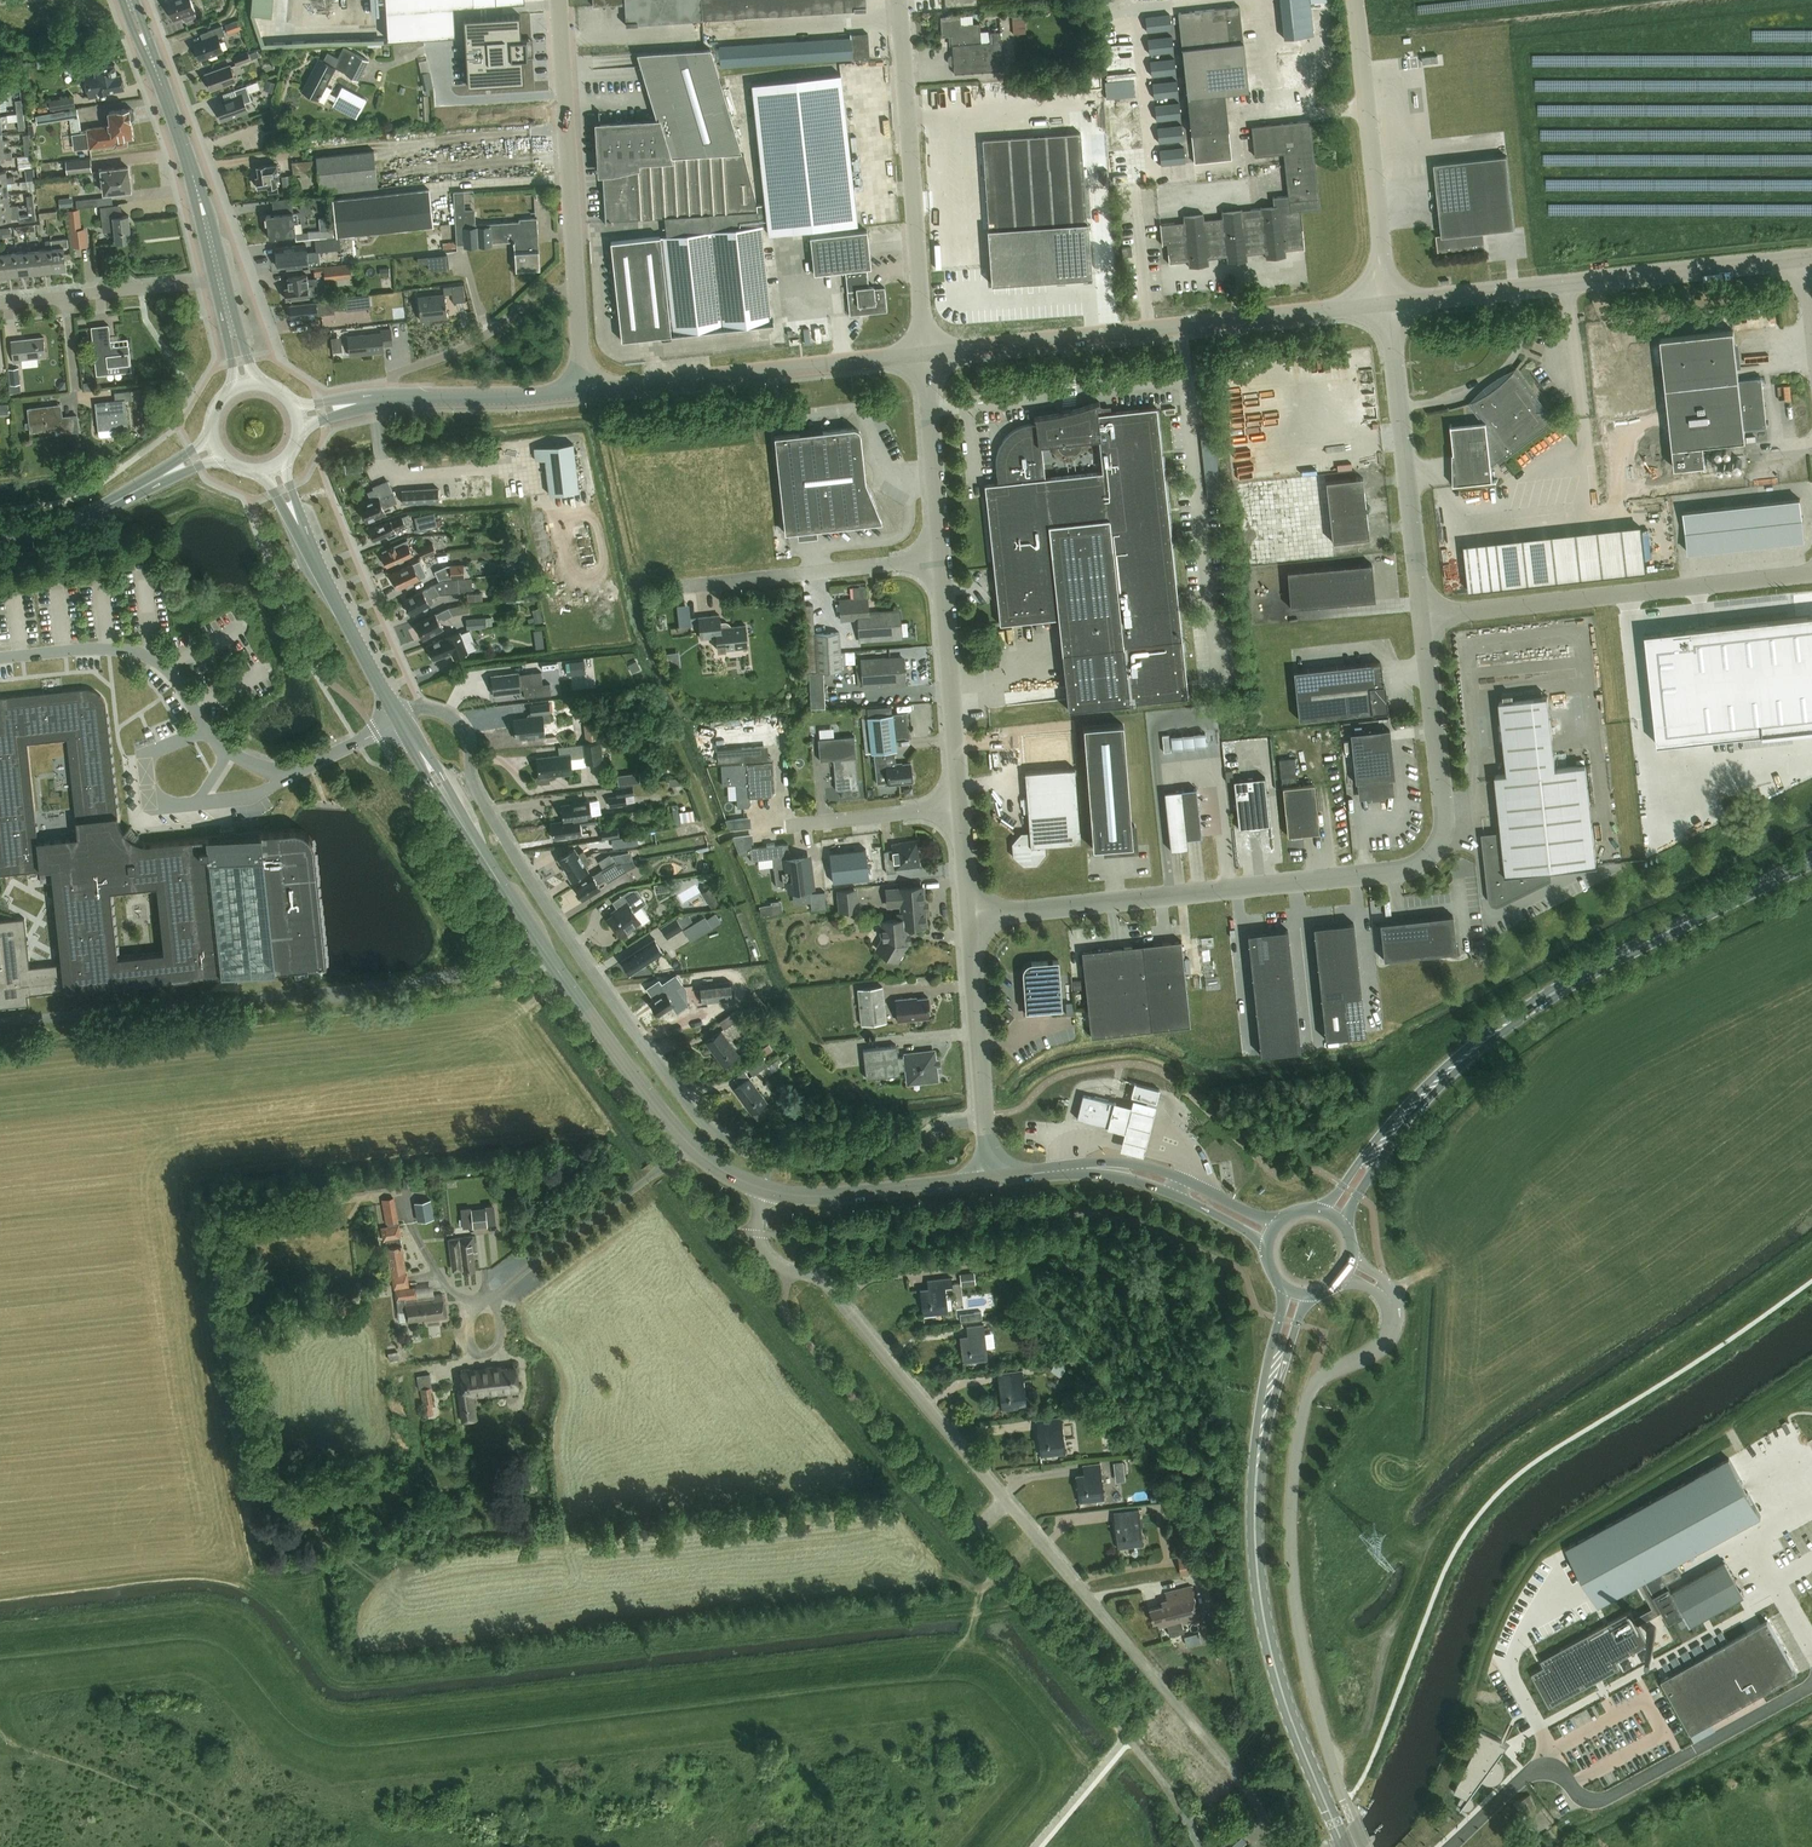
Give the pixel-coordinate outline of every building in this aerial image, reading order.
[(173,17),(185,13),(186,18),(196,15),(194,10),(195,9),(192,0),(167,0),(173,17)] [(256,14),(278,14),(278,0),(257,0),(256,14)] [(392,42),(455,38),(454,12),(505,9),(505,0),(389,0),(392,42)] [(505,9),(507,9),(524,7),(524,0),(505,0),(505,9)] [(594,5),(629,3),(630,19),(626,20),(627,23),(703,19),(855,9),(855,10),(866,10),(866,0),(594,0),(594,5)] [(1310,0),(1280,0),(1284,38),(1314,35),(1310,0)] [(1225,93),(1249,91),(1240,6),(1179,13),(1196,163),(1232,159),(1225,93)] [(520,14),(464,17),(468,84),(524,81),(523,57),(528,57),(526,37),(522,38),(520,14)] [(951,36),(953,54),(951,54),(949,55),(948,57),(948,60),(949,62),(951,63),(953,63),(954,72),(1004,69),(1001,31),(991,31),(991,41),(982,42),(980,22),(961,23),(961,14),(940,15),(942,36),(951,36)] [(1026,32),(1025,14),(1012,15),(1013,33),(1026,32)] [(1172,14),(1147,17),(1149,31),(1173,28),(1172,14)] [(241,26),(239,19),(229,23),(229,25),(226,26),(227,31),(241,26)] [(221,42),(227,40),(222,25),(208,30),(209,34),(211,37),(194,43),(200,59),(224,50),(221,42)] [(721,65),(870,56),(869,32),(850,33),(850,36),(720,44),(721,65)] [(1174,35),(1150,38),(1151,53),(1176,50),(1174,35)] [(1138,40),(1114,42),(1116,57),(1139,54),(1138,40)] [(338,58),(328,52),(323,60),(319,58),(302,91),(325,103),(328,97),(335,100),(337,97),(330,93),(332,89),(327,86),(336,68),(346,73),(359,80),(369,61),(344,47),(338,58)] [(640,52),(638,52),(640,60),(652,99),(658,119),(732,118),(711,47),(640,52)] [(236,65),(250,60),(248,52),(234,58),(236,65)] [(1438,55),(1423,56),(1424,63),(1439,61),(1438,55)] [(1177,57),(1152,60),(1154,74),(1178,72),(1177,57)] [(108,90),(124,86),(121,75),(117,75),(115,64),(94,68),(95,71),(84,73),(89,98),(100,96),(99,92),(108,91),(108,90)] [(211,89),(236,80),(230,64),(205,73),(211,89)] [(430,71),(421,73),(425,91),(426,95),(428,95),(430,95),(429,89),(433,88),(430,71)] [(841,74),(752,83),(766,206),(757,207),(759,225),(763,225),(768,224),(768,225),(769,234),(857,224),(841,74)] [(272,92),(276,83),(267,79),(263,89),(272,92)] [(1179,79),(1154,81),(1156,96),(1181,93),(1179,79)] [(246,102),(252,100),(249,93),(261,89),(258,81),(235,89),(237,96),(217,103),(223,119),(248,110),(246,102)] [(1112,98),(1136,96),(1134,81),(1110,84),(1112,98)] [(357,118),(367,99),(343,86),(333,105),(357,118)] [(8,99),(8,92),(0,92),(0,100),(8,99)] [(51,110),(76,106),(74,96),(49,100),(51,110)] [(1181,100),(1157,103),(1159,118),(1183,115),(1181,100)] [(75,150),(90,148),(114,144),(114,147),(128,145),(127,138),(134,137),(131,121),(133,121),(135,117),(134,111),(131,108),(109,111),(110,123),(109,123),(109,126),(87,129),(87,132),(73,134),(75,150)] [(44,114),(36,115),(38,125),(45,124),(71,120),(73,132),(81,130),(78,109),(44,114)] [(600,109),(599,109),(600,125),(603,162),(640,159),(678,157),(743,153),(732,118),(658,119),(640,120),(601,123),(600,109)] [(1,115),(1,111),(0,111),(0,123),(2,123),(8,122),(8,115),(1,115)] [(1319,207),(1310,120),(1252,126),(1256,157),(1285,154),(1289,195),(1273,196),(1274,206),(1222,212),(1223,218),(1205,220),(1204,213),(1185,215),(1185,222),(1161,224),(1163,244),(1168,244),(1170,262),(1189,260),(1190,266),(1210,264),(1209,258),(1227,256),(1228,262),(1248,261),(1247,254),(1266,252),(1266,258),(1287,256),(1286,250),(1304,248),(1300,209),(1319,207)] [(1184,122),(1159,125),(1161,139),(1185,136),(1184,122)] [(991,284),(1092,277),(1088,223),(1086,223),(1080,132),(983,139),(990,230),(988,230),(991,284)] [(3,140),(3,135),(0,135),(0,147),(4,146),(9,146),(9,139),(3,140)] [(1186,144),(1162,146),(1163,161),(1188,158),(1186,144)] [(5,151),(4,146),(0,147),(0,159),(12,157),(12,150),(5,151)] [(317,159),(292,162),(293,173),(318,170),(320,194),(378,188),(374,150),(316,156),(317,159)] [(631,219),(640,218),(666,216),(668,232),(661,233),(662,236),(612,241),(622,336),(774,323),(763,225),(759,225),(757,207),(757,205),(744,153),(743,153),(678,157),(640,159),(603,162),(606,220),(631,219)] [(1507,156),(1435,164),(1442,234),(1436,235),(1438,250),(1484,245),(1482,232),(1515,228),(1507,156)] [(67,168),(68,175),(92,172),(91,159),(66,161),(67,168)] [(276,177),(279,177),(278,163),(258,165),(259,175),(256,175),(257,186),(267,185),(268,191),(278,190),(276,177)] [(104,193),(131,190),(129,167),(99,170),(100,179),(103,179),(104,193)] [(291,175),(282,176),(284,192),(293,191),(291,175)] [(9,194),(8,183),(0,183),(0,195),(9,194)] [(430,189),(333,199),(337,236),(434,225),(430,189)] [(464,191),(454,191),(457,244),(514,241),(514,243),(516,243),(517,269),(540,268),(537,216),(519,217),(520,221),(476,224),(475,208),(465,209),(464,191)] [(10,206),(9,194),(0,195),(0,207),(10,206)] [(113,196),(76,200),(77,209),(98,206),(101,206),(113,205),(114,205),(113,200),(113,196)] [(68,197),(58,199),(60,208),(69,207),(68,197)] [(306,197),(292,199),(293,205),(307,204),(306,197)] [(36,220),(34,204),(27,204),(28,214),(18,215),(19,222),(36,220)] [(113,205),(101,206),(102,219),(113,218),(120,217),(119,204),(114,205),(113,205)] [(12,218),(10,206),(0,207),(0,219),(12,218)] [(80,209),(68,210),(72,247),(79,247),(77,228),(82,228),(80,209)] [(295,232),(303,231),(302,222),(298,222),(297,212),(293,213),(293,211),(268,214),(270,235),(295,232)] [(116,242),(132,240),(129,216),(120,217),(113,218),(116,242)] [(295,232),(296,233),(296,239),(333,236),(332,229),(303,231),(295,232)] [(866,267),(872,267),(868,230),(810,236),(814,273),(845,270),(866,267)] [(316,251),(341,248),(340,237),(315,239),(316,251)] [(66,270),(63,247),(63,246),(69,245),(68,238),(51,240),(54,271),(66,270)] [(42,272),(54,271),(51,240),(46,240),(47,249),(40,250),(42,272)] [(289,246),(276,247),(277,254),(308,252),(307,246),(310,246),(309,243),(306,244),(306,241),(289,243),(289,246)] [(1131,246),(1122,247),(1123,256),(1132,255),(1131,246)] [(30,274),(42,272),(40,250),(28,251),(30,274)] [(19,275),(30,274),(28,251),(16,252),(19,275)] [(308,252),(277,254),(278,266),(287,266),(287,267),(297,266),(297,264),(318,262),(317,251),(308,252)] [(7,276),(19,275),(16,252),(5,253),(7,276)] [(448,254),(418,257),(418,264),(429,263),(448,261),(448,254)] [(350,264),(340,265),(310,268),(311,278),(308,278),(307,274),(287,276),(289,287),(285,288),(286,298),(315,295),(314,284),(318,284),(318,280),(321,280),(320,276),(326,276),(326,280),(351,277),(350,264)] [(390,267),(380,268),(380,276),(390,276),(390,267)] [(866,267),(845,270),(847,290),(857,289),(856,286),(868,285),(866,267)] [(850,314),(887,310),(885,286),(875,287),(874,284),(868,285),(856,286),(857,289),(847,290),(850,314)] [(463,285),(451,286),(452,293),(453,301),(465,300),(463,285)] [(445,293),(418,296),(421,319),(448,316),(446,302),(445,294),(445,293)] [(369,296),(345,299),(346,311),(370,308),(370,301),(369,296)] [(323,309),(334,308),(333,300),(291,304),(292,317),(306,316),(307,320),(318,319),(317,314),(324,313),(323,309)] [(109,325),(92,327),(97,375),(98,375),(97,374),(131,370),(131,371),(132,371),(129,344),(128,344),(128,346),(111,348),(109,325)] [(383,344),(393,343),(391,328),(381,329),(381,332),(349,336),(351,354),(384,350),(383,344)] [(1734,331),(1661,339),(1675,468),(1706,465),(1704,445),(1746,440),(1734,331)] [(22,360),(46,357),(44,338),(12,341),(14,363),(22,362),(22,360)] [(1535,397),(1518,374),(1515,371),(1522,361),(1522,360),(1514,370),(1511,374),(1504,381),(1497,387),(1496,385),(1491,388),(1492,390),(1482,397),(1471,402),(1472,402),(1486,422),(1452,426),(1452,424),(1451,424),(1457,483),(1452,484),(1452,485),(1498,480),(1498,479),(1491,465),(1552,421),(1544,410),(1536,411),(1535,397)] [(20,383),(19,367),(8,368),(10,384),(20,383)] [(61,380),(58,384),(59,388),(67,387),(66,383),(66,379),(61,380)] [(93,382),(84,382),(84,390),(93,389),(93,382)] [(118,428),(129,427),(126,400),(133,399),(133,391),(116,392),(117,401),(96,403),(99,430),(100,436),(102,437),(116,435),(118,434),(118,428)] [(1182,640),(1157,407),(1111,412),(1111,409),(1098,411),(1097,403),(1100,402),(1099,401),(1090,405),(1084,407),(1077,409),(1073,410),(1069,411),(1062,412),(1054,414),(1049,415),(1043,416),(1034,417),(1034,418),(1035,418),(1036,424),(1033,424),(1030,424),(1027,425),(1025,425),(1023,426),(1020,427),(1017,428),(1014,430),(1012,432),(1010,433),(1008,435),(1006,438),(1003,441),(1002,442),(1001,443),(1001,445),(999,447),(998,451),(997,453),(997,455),(997,456),(996,458),(996,460),(996,462),(996,464),(996,467),(998,483),(985,484),(1000,624),(1058,618),(1062,653),(1182,640)] [(8,412),(8,403),(0,403),(0,413),(8,412)] [(78,416),(70,416),(62,417),(61,408),(44,410),(44,407),(29,409),(30,422),(31,428),(45,427),(46,430),(63,428),(64,432),(71,431),(80,431),(78,416)] [(1202,421),(1215,419),(1213,407),(1201,409),(1202,421)] [(866,481),(861,434),(861,433),(860,433),(860,432),(859,431),(858,430),(857,429),(856,428),(855,428),(853,428),(774,437),(785,533),(883,522),(866,481)] [(578,490),(573,444),(535,448),(536,459),(546,458),(550,494),(578,490)] [(1332,542),(1369,538),(1362,477),(1326,481),(1332,542)] [(385,507),(398,501),(394,492),(389,480),(374,486),(375,489),(369,492),(373,500),(362,505),(364,510),(364,514),(366,520),(369,520),(370,521),(376,518),(376,517),(387,512),(385,507)] [(438,501),(437,486),(401,489),(402,503),(438,501)] [(1792,520),(1803,519),(1800,499),(1790,500),(1792,520)] [(1783,521),(1792,520),(1790,500),(1781,501),(1783,521)] [(1773,522),(1783,521),(1781,501),(1771,502),(1773,522)] [(1764,523),(1773,522),(1771,502),(1761,503),(1764,523)] [(1754,524),(1764,523),(1761,503),(1752,504),(1754,524)] [(1744,525),(1754,524),(1752,504),(1742,505),(1744,525)] [(1735,526),(1744,525),(1742,505),(1732,506),(1735,526)] [(1725,527),(1735,526),(1732,506),(1723,507),(1725,527)] [(1715,528),(1725,527),(1723,507),(1713,508),(1715,528)] [(1706,530),(1715,528),(1713,508),(1704,509),(1706,530)] [(1696,531),(1706,530),(1704,509),(1694,510),(1696,531)] [(1686,532),(1696,531),(1694,510),(1684,511),(1686,532)] [(434,512),(415,517),(418,531),(438,526),(434,512)] [(396,530),(407,525),(412,523),(409,515),(392,522),(391,521),(370,530),(375,541),(388,535),(389,538),(397,534),(396,530)] [(1803,519),(1792,520),(1795,540),(1805,539),(1803,519)] [(1792,520),(1783,521),(1785,541),(1795,540),(1792,520)] [(1783,521),(1773,522),(1775,542),(1785,541),(1783,521)] [(1773,522),(1764,523),(1766,543),(1775,542),(1773,522)] [(1764,523),(1754,524),(1756,545),(1766,543),(1764,523)] [(1754,524),(1744,525),(1747,546),(1756,545),(1754,524)] [(1642,525),(1464,545),(1469,591),(1647,572),(1642,525)] [(1744,525),(1735,526),(1737,547),(1747,546),(1744,525)] [(1735,526),(1725,527),(1727,548),(1737,547),(1735,526)] [(1725,527),(1715,528),(1718,549),(1727,548),(1725,527)] [(1715,528),(1706,530),(1708,550),(1718,549),(1715,528)] [(1706,530),(1696,531),(1698,551),(1708,550),(1706,530)] [(1696,531),(1686,532),(1688,552),(1698,551),(1696,531)] [(388,566),(414,555),(407,540),(394,545),(395,547),(387,550),(388,553),(383,555),(388,566)] [(434,542),(420,548),(424,557),(437,551),(434,542)] [(1372,563),(1287,571),(1290,608),(1375,600),(1372,563)] [(399,589),(421,579),(414,564),(392,574),(393,576),(391,577),(394,582),(395,581),(399,589)] [(447,565),(435,571),(438,580),(443,578),(450,578),(455,578),(465,577),(464,565),(464,564),(450,564),(450,565),(447,565)] [(434,584),(404,601),(412,615),(430,605),(427,601),(440,594),(439,593),(460,592),(460,590),(472,589),(471,577),(465,577),(455,578),(448,578),(443,579),(434,584)] [(518,596),(530,595),(529,584),(522,585),(517,585),(518,596)] [(861,599),(840,601),(841,619),(858,618),(860,641),(897,638),(896,624),(900,623),(899,611),(868,613),(867,598),(866,586),(860,586),(861,599)] [(694,624),(692,603),(680,604),(681,625),(694,624)] [(814,605),(805,606),(807,634),(815,633),(814,605)] [(449,606),(417,624),(425,638),(444,628),(439,619),(443,617),(444,619),(453,614),(449,606)] [(540,608),(533,609),(536,622),(543,620),(540,608)] [(699,617),(701,638),(717,637),(718,650),(748,647),(745,625),(731,626),(730,624),(728,623),(725,623),(720,623),(719,615),(699,617)] [(1645,633),(1657,744),(1811,727),(1811,615),(1645,633)] [(492,616),(467,618),(467,628),(487,627),(487,626),(493,625),(492,616)] [(537,647),(546,646),(545,628),(536,629),(537,647)] [(459,631),(426,645),(429,652),(428,654),(429,657),(432,658),(432,660),(443,655),(445,657),(449,655),(450,653),(450,652),(453,658),(468,651),(463,640),(459,632),(459,631)] [(815,633),(816,652),(840,651),(839,632),(815,633)] [(815,633),(807,634),(809,672),(817,672),(816,652),(815,633)] [(1068,710),(1188,697),(1182,640),(1062,653),(1068,710)] [(857,650),(847,650),(847,662),(857,662),(857,650)] [(840,651),(816,652),(817,672),(824,671),(842,670),(840,651)] [(679,652),(664,654),(666,668),(681,666),(679,652)] [(904,673),(903,658),(862,660),(864,688),(900,685),(900,673),(904,673)] [(585,660),(566,663),(568,676),(586,673),(585,660)] [(636,661),(629,665),(633,673),(640,669),(636,661)] [(1299,719),(1339,715),(1371,711),(1372,712),(1387,710),(1386,700),(1388,697),(1386,695),(1384,684),(1383,684),(1380,662),(1293,671),(1299,719)] [(817,672),(809,672),(811,707),(825,706),(824,671),(817,672)] [(551,695),(550,684),(543,684),(542,672),(519,674),(518,672),(507,673),(507,675),(502,675),(502,674),(491,675),(494,695),(521,692),(520,690),(524,689),(525,698),(551,695)] [(28,1004),(27,997),(28,996),(232,974),(239,973),(293,967),(305,966),(313,965),(320,964),(327,963),(314,845),(311,836),(303,830),(293,828),(291,828),(290,828),(261,831),(234,834),(233,826),(221,828),(221,835),(153,842),(144,842),(135,840),(140,835),(129,826),(124,831),(120,825),(118,813),(106,704),(104,698),(100,695),(96,691),(92,689),(87,688),(84,688),(0,697),(0,874),(52,869),(61,963),(29,966),(24,917),(0,920),(0,1007),(28,1004)] [(1496,775),(1502,834),(1484,836),(1491,899),(1492,902),(1494,904),(1497,904),(1500,904),(1550,879),(1549,870),(1598,865),(1598,864),(1597,864),(1586,765),(1556,768),(1548,696),(1500,701),(1508,773),(1496,775)] [(571,697),(568,701),(568,705),(572,708),(576,708),(579,704),(579,700),(576,697),(571,697)] [(543,722),(551,721),(549,702),(530,704),(531,716),(514,718),(516,739),(545,736),(543,722)] [(907,712),(868,717),(872,753),(896,750),(895,738),(910,736),(907,712)] [(1136,849),(1135,825),(1131,825),(1123,724),(1084,727),(1093,849),(1118,847),(1118,850),(1136,849)] [(1389,730),(1350,734),(1356,782),(1360,782),(1361,797),(1374,795),(1374,798),(1380,797),(1380,795),(1392,794),(1390,779),(1395,778),(1389,730)] [(1025,773),(1075,769),(1072,733),(1071,733),(1022,736),(1025,773)] [(859,789),(858,784),(857,784),(855,758),(856,757),(854,736),(818,739),(820,761),(833,759),(836,790),(851,788),(851,790),(859,789)] [(572,773),(570,758),(586,756),(587,763),(603,761),(600,741),(559,746),(560,754),(537,756),(540,775),(537,776),(538,780),(542,782),(550,781),(549,775),(572,773)] [(1294,758),(1279,759),(1281,782),(1296,780),(1294,758)] [(775,791),(773,761),(721,765),(722,785),(736,785),(737,807),(748,807),(750,804),(750,797),(770,796),(775,791)] [(888,782),(888,784),(913,782),(911,763),(887,765),(887,762),(879,763),(880,772),(876,773),(877,783),(888,782)] [(1075,769),(1025,773),(1030,833),(1021,834),(1013,843),(1014,856),(1024,864),(1036,863),(1045,854),(1044,845),(1080,843),(1075,769)] [(1200,772),(1203,784),(1214,781),(1211,769),(1200,772)] [(1232,770),(1225,771),(1226,781),(1233,780),(1232,770)] [(639,772),(628,773),(629,783),(640,781),(639,772)] [(1233,780),(1239,829),(1270,825),(1265,777),(1233,780)] [(625,794),(633,793),(632,784),(616,787),(617,796),(625,794)] [(1282,787),(1288,836),(1319,832),(1314,784),(1282,787)] [(1197,789),(1182,790),(1187,839),(1202,838),(1197,789)] [(1164,792),(1171,850),(1188,848),(1187,839),(1182,790),(1164,792)] [(610,806),(626,803),(625,794),(617,796),(609,797),(610,806)] [(596,821),(595,815),(592,816),(589,800),(560,805),(563,820),(586,817),(587,822),(596,821)] [(677,804),(672,804),(675,827),(681,826),(677,804)] [(750,816),(726,820),(730,829),(752,827),(750,816)] [(580,824),(587,822),(586,817),(563,820),(551,822),(553,838),(581,833),(580,824)] [(603,839),(619,836),(617,827),(601,830),(603,839)] [(751,834),(733,836),(736,845),(744,844),(752,843),(751,834)] [(893,850),(884,851),(887,873),(896,872),(896,868),(920,865),(917,841),(892,844),(893,850)] [(790,858),(788,843),(775,845),(774,843),(767,844),(767,846),(750,848),(751,860),(772,858),(776,886),(788,884),(789,892),(811,889),(807,856),(790,858)] [(744,844),(736,845),(740,854),(745,854),(744,844)] [(565,869),(587,856),(584,850),(578,854),(574,848),(558,858),(565,869)] [(866,849),(830,853),(833,882),(870,878),(866,849)] [(633,859),(631,852),(613,857),(617,862),(633,859)] [(599,861),(603,867),(614,860),(610,854),(599,861)] [(585,865),(591,861),(587,856),(565,869),(572,881),(588,870),(585,865)] [(615,876),(609,866),(575,886),(583,899),(601,888),(598,883),(606,878),(607,880),(615,876)] [(668,881),(654,884),(656,892),(669,890),(668,881)] [(905,927),(925,926),(922,887),(901,888),(901,889),(891,890),(892,905),(902,904),(903,919),(882,921),(884,947),(881,952),(896,961),(898,959),(899,958),(902,954),(901,952),(906,944),(905,927)] [(618,914),(610,920),(621,935),(641,921),(634,911),(639,908),(647,902),(637,889),(629,890),(627,891),(613,901),(618,907),(614,910),(618,914)] [(859,910),(857,889),(836,890),(838,912),(859,910)] [(782,901),(771,902),(771,905),(772,914),(783,913),(782,901)] [(716,913),(707,918),(712,928),(721,922),(716,913)] [(1380,923),(1384,960),(1456,952),(1452,915),(1380,923)] [(706,916),(689,926),(696,937),(712,928),(707,918),(706,916)] [(683,928),(677,918),(661,927),(668,938),(683,928)] [(1354,922),(1313,926),(1325,1038),(1366,1033),(1354,922)] [(1288,929),(1247,934),(1261,1054),(1301,1050),(1288,929)] [(622,959),(625,966),(625,967),(627,971),(628,972),(629,971),(630,972),(640,966),(641,967),(643,967),(646,965),(646,964),(645,963),(663,952),(655,939),(622,959)] [(1190,1026),(1185,979),(1181,941),(1143,945),(1152,1030),(1190,1026)] [(1091,1036),(1152,1030),(1143,945),(1082,951),(1091,1036)] [(1023,972),(1023,979),(1025,1006),(1031,1011),(1062,1009),(1059,960),(1031,962),(1029,963),(1027,964),(1025,965),(1023,967),(1023,970),(1023,972)] [(654,998),(666,990),(667,992),(675,1004),(673,1006),(677,1011),(687,1004),(675,987),(682,982),(676,974),(662,984),(659,980),(647,988),(654,998)] [(701,984),(703,1001),(733,998),(731,981),(701,984)] [(883,986),(858,989),(861,1024),(887,1022),(883,986)] [(667,992),(650,1003),(659,1015),(673,1006),(675,1004),(667,992)] [(896,999),(898,1021),(929,1018),(928,1008),(929,1008),(928,997),(916,998),(916,997),(896,999)] [(738,1016),(733,1009),(719,1020),(723,1026),(738,1016)] [(723,1067),(740,1055),(722,1031),(706,1043),(723,1067)] [(934,1051),(905,1054),(905,1057),(898,1057),(897,1045),(863,1049),(866,1078),(900,1074),(900,1070),(907,1070),(908,1083),(937,1080),(934,1051)] [(771,1047),(763,1052),(766,1055),(773,1050),(771,1047)] [(748,1069),(753,1075),(767,1065),(763,1059),(748,1069)] [(733,1089),(751,1115),(753,1114),(757,1119),(760,1119),(765,1116),(766,1112),(762,1107),(768,1103),(750,1077),(733,1089)] [(1156,1102),(1160,1089),(1134,1082),(1131,1096),(1156,1102)] [(1108,1127),(1109,1127),(1116,1102),(1114,1102),(1114,1103),(1083,1095),(1077,1118),(1108,1126),(1108,1127)] [(400,1175),(378,1177),(379,1190),(401,1188),(400,1175)] [(410,1176),(403,1177),(404,1190),(412,1189),(410,1176)] [(399,1221),(395,1196),(381,1199),(385,1223),(399,1221)] [(432,1199),(415,1202),(417,1220),(435,1218),(432,1199)] [(474,1228),(489,1227),(487,1207),(472,1209),(474,1228)] [(392,1273),(406,1270),(398,1225),(382,1228),(384,1240),(386,1240),(392,1273)] [(472,1243),(475,1243),(474,1236),(448,1239),(451,1272),(464,1270),(464,1272),(476,1270),(472,1243)] [(393,1285),(409,1283),(407,1272),(392,1274),(393,1285)] [(961,1285),(976,1283),(975,1272),(960,1273),(961,1285)] [(945,1287),(951,1286),(950,1277),(927,1280),(928,1288),(920,1289),(923,1315),(948,1312),(945,1287)] [(984,1291),(994,1288),(991,1278),(981,1282),(984,1291)] [(416,1287),(396,1289),(397,1300),(405,1299),(407,1321),(446,1316),(443,1294),(434,1295),(418,1297),(416,1287)] [(342,1316),(357,1313),(355,1305),(340,1308),(342,1316)] [(963,1362),(988,1360),(984,1323),(966,1325),(968,1335),(960,1336),(963,1362)] [(399,1351),(388,1352),(389,1360),(400,1358),(399,1351)] [(1055,1362),(1051,1369),(1060,1375),(1065,1369),(1061,1363),(1055,1362)] [(486,1391),(518,1387),(516,1366),(493,1369),(492,1367),(470,1370),(469,1368),(461,1370),(464,1390),(459,1390),(463,1421),(477,1419),(473,1394),(486,1392),(486,1391)] [(1007,1382),(999,1383),(1002,1408),(1027,1406),(1023,1369),(1006,1371),(1007,1382)] [(435,1406),(432,1387),(430,1374),(418,1375),(420,1389),(422,1388),(424,1403),(427,1402),(428,1414),(435,1413),(434,1406),(435,1406)] [(1109,1415),(1098,1417),(1099,1425),(1110,1423),(1109,1415)] [(1040,1455),(1066,1452),(1062,1416),(1044,1417),(1045,1428),(1037,1429),(1040,1455)] [(1544,1667),(1532,1673),(1549,1706),(1621,1668),(1617,1661),(1648,1644),(1638,1624),(1663,1610),(1669,1620),(1684,1612),(1690,1623),(1744,1593),(1727,1563),(1675,1592),(1669,1581),(1683,1574),(1677,1563),(1760,1516),(1729,1459),(1569,1548),(1573,1556),(1596,1599),(1600,1605),(1640,1583),(1653,1607),(1634,1618),(1631,1611),(1540,1660),(1544,1667)] [(1123,1461),(1114,1462),(1115,1471),(1124,1470),(1123,1461)] [(1079,1501),(1104,1499),(1100,1462),(1083,1464),(1084,1474),(1076,1475),(1079,1501)] [(1800,1477),(1811,1502),(1811,1471),(1800,1477)] [(1791,1514),(1797,1525),(1811,1517),(1811,1505),(1811,1503),(1791,1514)] [(1123,1521),(1115,1522),(1118,1548),(1143,1545),(1139,1509),(1121,1510),(1123,1521)] [(1181,1574),(1197,1572),(1194,1558),(1179,1560),(1181,1574)] [(1178,1624),(1200,1619),(1191,1585),(1179,1588),(1181,1596),(1161,1601),(1163,1605),(1149,1608),(1153,1622),(1157,1621),(1159,1626),(1167,1624),(1168,1627),(1178,1624)] [(1662,1678),(1691,1732),(1797,1673),(1768,1620),(1704,1655),(1662,1678)] [(1178,1624),(1168,1627),(1170,1635),(1180,1633),(1178,1624)] [(1479,1741),(1454,1792),(1462,1795),(1458,1803),(1461,1804),(1466,1806),(1467,1806),(1468,1806),(1469,1806),(1470,1806),(1470,1805),(1471,1804),(1471,1803),(1471,1802),(1471,1801),(1471,1800),(1470,1799),(1469,1798),(1484,1778),(1485,1780),(1487,1781),(1490,1781),(1492,1781),(1493,1781),(1495,1781),(1496,1780),(1498,1779),(1499,1778),(1500,1777),(1500,1776),(1501,1775),(1502,1774),(1502,1772),(1502,1771),(1502,1770),(1502,1769),(1502,1767),(1501,1766),(1501,1765),(1500,1764),(1500,1763),(1499,1763),(1498,1762),(1497,1761),(1504,1751),(1503,1750),(1502,1752),(1498,1749),(1502,1740),(1481,1729),(1476,1739),(1479,1741)] [(1521,1814),(1535,1807),(1529,1795),(1515,1801),(1521,1814)]
